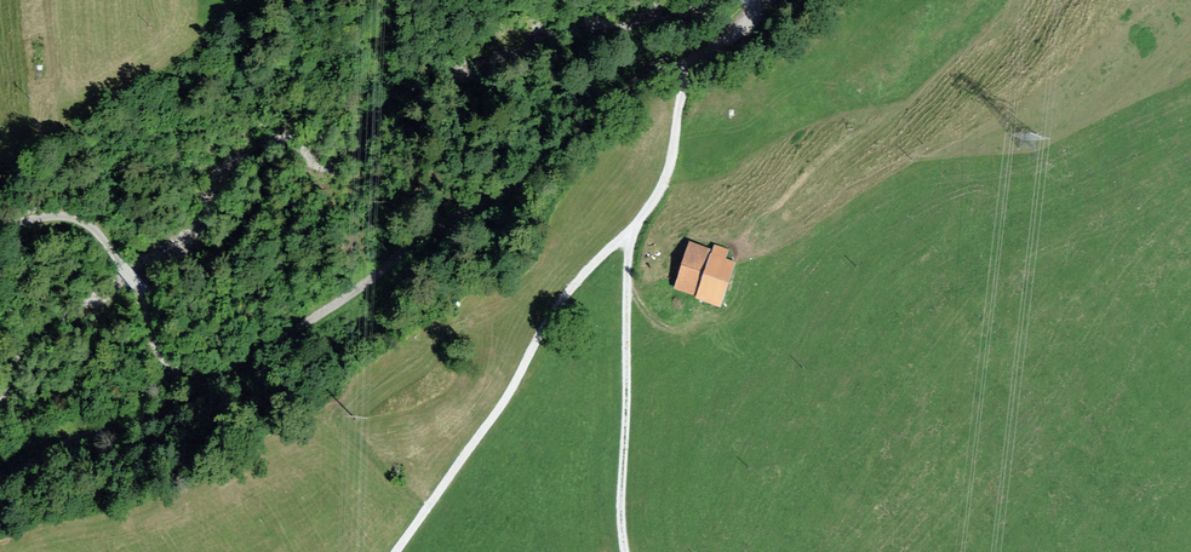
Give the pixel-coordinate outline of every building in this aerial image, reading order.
[(712,251),(688,244),(673,292),(696,299),(695,302),(721,310),(735,265),(725,262),(728,252),(714,247),(712,251)]
